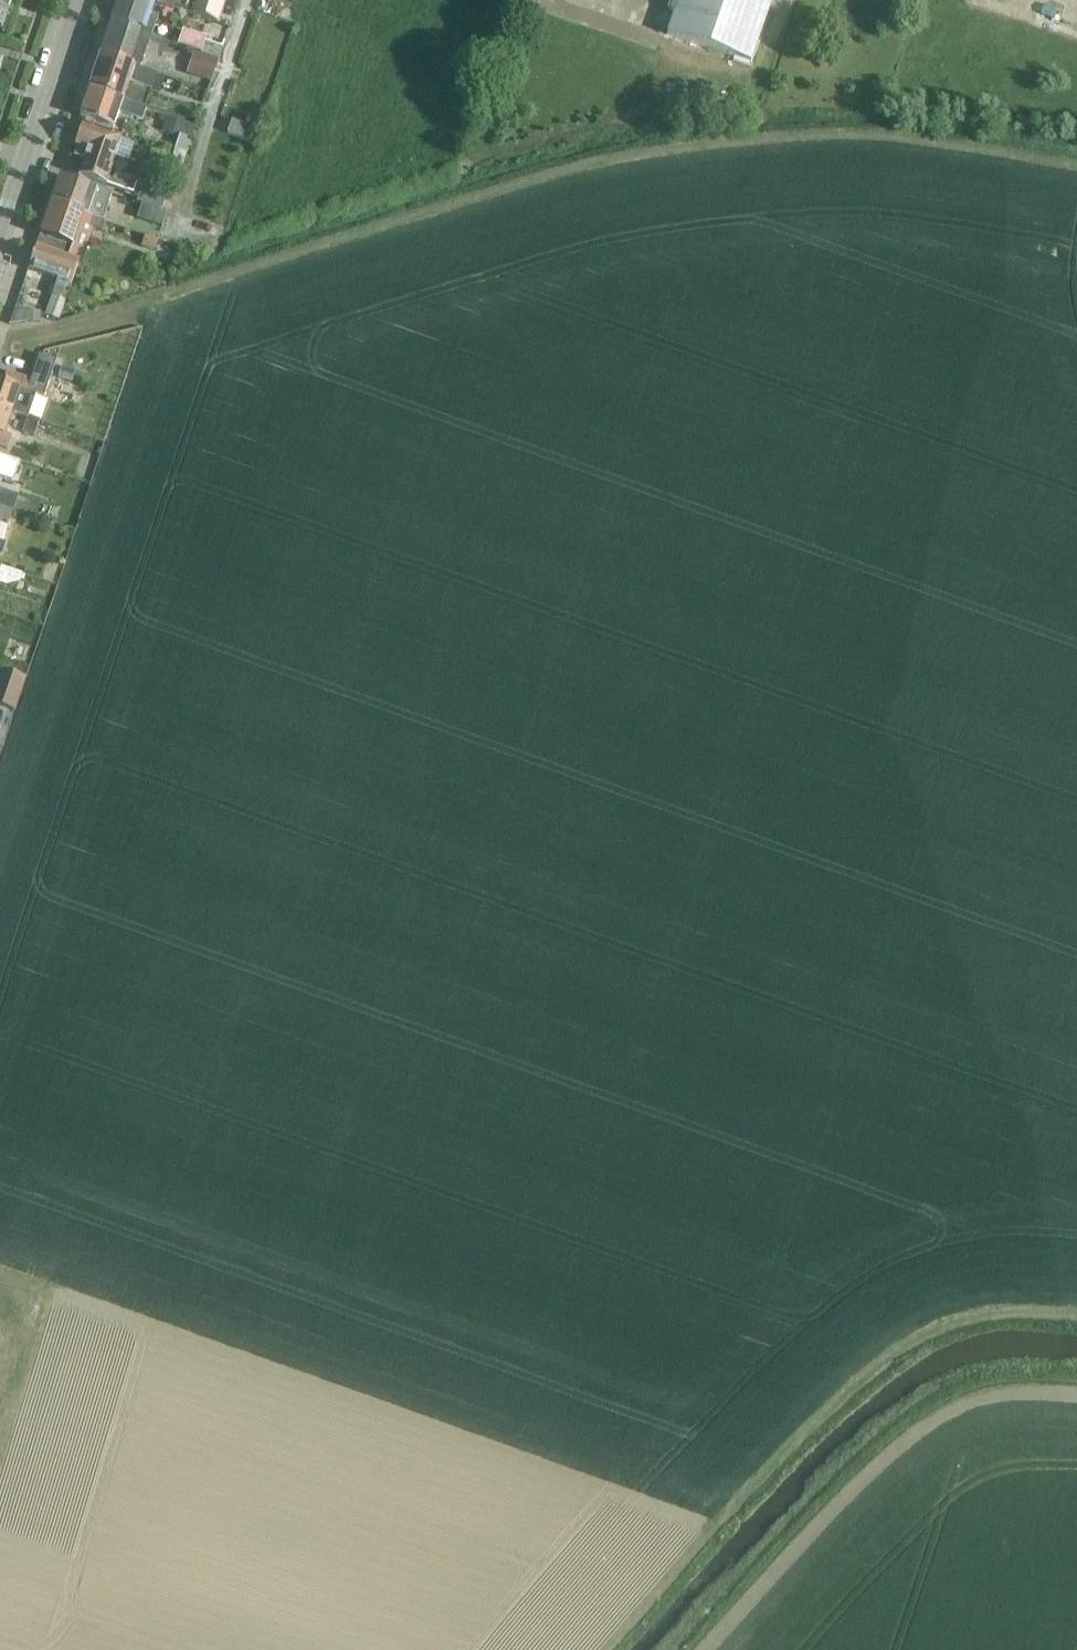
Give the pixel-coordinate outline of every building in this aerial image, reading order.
[(1,33),(12,0),(0,0),(0,32),(1,33)] [(111,25),(151,39),(157,19),(149,17),(154,4),(142,0),(119,0),(111,25)] [(225,4),(226,0),(183,0),(183,1),(181,0),(142,0),(154,4),(218,25),(225,4)] [(667,11),(674,13),(666,35),(752,63),(772,0),(671,0),(667,11)] [(1043,10),(1041,17),(1053,22),(1056,15),(1043,10)] [(151,39),(111,25),(100,57),(140,71),(151,39)] [(205,41),(182,33),(178,46),(201,54),(205,43),(205,41)] [(221,49),(205,43),(201,54),(218,59),(221,49)] [(196,54),(189,76),(210,82),(217,61),(196,54)] [(94,76),(89,92),(144,111),(150,94),(158,97),(160,91),(164,79),(156,76),(140,71),(100,57),(94,76)] [(144,111),(89,92),(80,119),(113,130),(119,114),(142,122),(145,112),(144,111)] [(252,117),(251,116),(247,126),(256,129),(260,120),(264,110),(256,107),(252,117)] [(175,151),(186,154),(194,130),(165,120),(161,132),(179,138),(175,151)] [(256,131),(231,123),(228,134),(253,142),(256,131)] [(132,196),(136,185),(113,177),(111,181),(107,180),(121,140),(82,127),(75,148),(78,149),(74,159),(84,162),(79,178),(132,196)] [(181,167),(186,154),(175,151),(170,164),(181,167)] [(60,178),(51,204),(88,217),(102,222),(109,202),(111,196),(60,178)] [(143,188),(137,204),(161,213),(167,196),(143,188)] [(51,204),(36,247),(63,256),(79,262),(80,263),(92,229),(101,233),(105,222),(102,222),(88,217),(51,204)] [(156,212),(152,224),(161,227),(166,215),(156,212)] [(154,251),(157,241),(145,236),(141,247),(154,251)] [(59,318),(79,262),(63,256),(36,247),(28,270),(58,281),(52,296),(44,321),(54,324),(57,318),(59,318)] [(24,312),(24,323),(38,324),(39,313),(24,312)] [(11,413),(27,418),(34,396),(43,398),(55,362),(38,356),(30,382),(5,373),(2,384),(0,383),(0,409),(11,413)] [(66,382),(69,376),(59,372),(57,379),(66,382)] [(39,422),(44,407),(32,403),(27,418),(39,422)] [(0,409),(0,446),(7,449),(11,438),(3,436),(11,413),(0,409)] [(27,418),(22,433),(34,437),(38,425),(39,422),(27,418)] [(19,463),(0,457),(0,478),(13,482),(19,463)] [(12,510),(17,496),(0,490),(0,506),(12,510)] [(12,510),(0,506),(0,542),(1,543),(12,510)] [(18,582),(20,574),(3,568),(0,576),(18,582)] [(13,712),(25,679),(0,671),(0,707),(13,712)]
